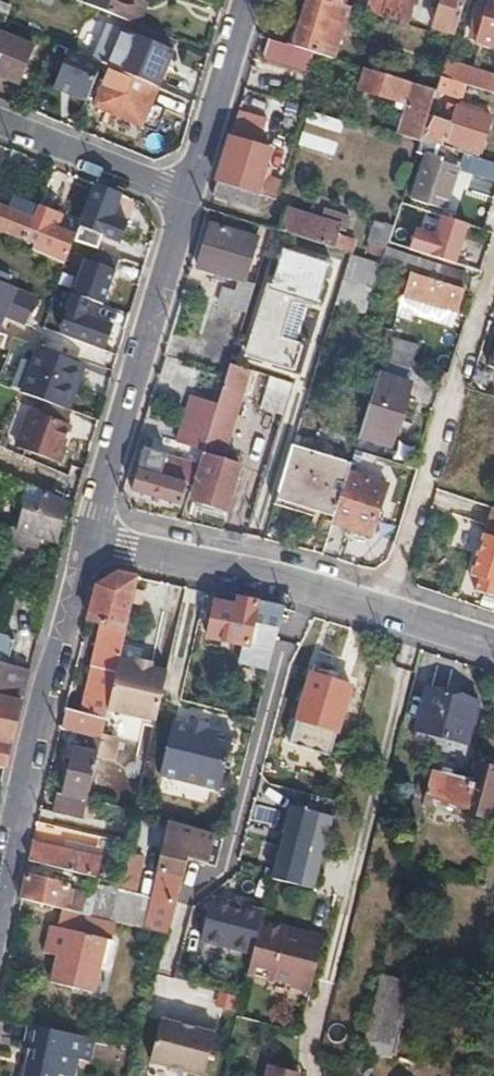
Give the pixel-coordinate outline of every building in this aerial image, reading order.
[(85,4),(133,22),(142,0),(86,0),(85,4)] [(334,59),(350,7),(342,4),(327,0),(310,0),(295,48),(314,53),(334,59)] [(365,11),(381,16),(386,0),(369,0),(365,11)] [(381,16),(408,24),(416,0),(386,0),(381,16)] [(467,0),(442,0),(434,26),(456,33),(467,0)] [(477,40),(493,46),(493,0),(490,0),(477,40)] [(4,22),(10,6),(0,2),(0,20),(4,22)] [(20,82),(33,48),(0,34),(0,74),(20,82)] [(110,67),(158,87),(173,51),(132,34),(126,50),(115,46),(108,48),(102,63),(110,67)] [(295,48),(268,39),(263,55),(309,69),(314,53),(295,48)] [(101,63),(68,49),(53,87),(85,101),(101,63)] [(447,61),(442,76),(464,84),(493,94),(493,76),(447,61)] [(151,103),(158,87),(110,67),(95,106),(142,126),(156,132),(166,109),(151,103)] [(407,111),(399,134),(421,141),(421,140),(437,91),(419,85),(365,69),(358,88),(396,100),(394,107),(407,111)] [(424,73),(419,85),(437,91),(441,78),(424,73)] [(441,78),(437,91),(451,95),(461,92),(464,84),(442,76),(441,78)] [(459,146),(457,151),(475,157),(477,151),(481,152),(491,119),(458,108),(448,142),(459,146)] [(238,110),(230,136),(259,145),(267,119),(238,110)] [(312,113),(301,144),(331,154),(342,124),(312,113)] [(216,181),(259,195),(264,196),(273,168),(266,166),(272,149),(259,145),(230,136),(216,181)] [(421,141),(417,153),(426,156),(416,187),(407,184),(401,202),(410,204),(412,196),(459,211),(471,172),(493,179),(493,163),(475,157),(457,151),(421,140),(421,141)] [(216,181),(212,194),(254,208),(259,195),(216,181)] [(118,193),(97,185),(80,227),(118,242),(125,224),(108,217),(118,193)] [(38,207),(20,201),(15,213),(0,207),(0,231),(25,240),(38,207)] [(65,263),(75,237),(51,228),(56,214),(38,207),(25,240),(33,244),(33,249),(65,263)] [(287,209),(279,232),(333,249),(339,230),(345,231),(349,218),(324,210),(321,219),(287,209)] [(407,251),(456,262),(465,221),(416,210),(407,251)] [(371,241),(387,246),(393,228),(377,223),(371,241)] [(274,230),(260,226),(256,239),(211,225),(197,267),(241,280),(237,293),(224,290),(220,305),(247,313),(274,230)] [(83,259),(72,292),(74,293),(90,299),(103,303),(119,256),(94,247),(89,261),(83,259)] [(387,248),(381,264),(412,274),(404,297),(456,313),(465,290),(462,289),(467,273),(411,256),(387,248)] [(269,289),(249,354),(295,369),(302,346),(279,339),(293,296),(320,304),(321,301),(319,300),(330,265),(285,251),(272,290),(269,289)] [(366,314),(379,262),(347,254),(334,306),(366,314)] [(33,297),(0,283),(0,319),(2,314),(22,323),(33,297)] [(59,333),(106,349),(113,327),(84,317),(90,299),(74,293),(59,333)] [(456,313),(404,297),(400,309),(452,326),(456,313)] [(384,360),(411,369),(418,347),(390,339),(384,360)] [(27,409),(13,446),(51,460),(69,411),(63,408),(80,364),(41,350),(24,393),(44,401),(40,414),(27,409)] [(406,383),(411,369),(384,360),(379,374),(406,383)] [(231,364),(228,374),(211,429),(195,477),(202,479),(195,501),(226,511),(240,465),(220,458),(249,370),(231,364)] [(379,374),(359,437),(391,447),(411,384),(406,383),(379,374)] [(187,485),(192,486),(195,477),(211,429),(187,421),(180,444),(193,448),(186,471),(185,471),(180,483),(160,477),(167,456),(146,449),(133,492),(180,506),(187,485)] [(290,448),(276,494),(325,509),(322,519),(332,522),(348,474),(350,466),(290,448)] [(332,522),(332,523),(372,536),(387,486),(348,474),(332,522)] [(45,492),(30,486),(24,508),(40,513),(45,492)] [(56,544),(67,500),(50,494),(45,492),(40,513),(24,508),(17,532),(12,530),(8,543),(36,552),(40,540),(56,544)] [(474,574),(482,577),(478,590),(493,595),(493,514),(474,574)] [(90,621),(102,624),(129,631),(141,578),(121,574),(98,587),(90,621)] [(284,608),(240,599),(239,605),(218,602),(210,636),(243,643),(239,660),(270,666),(285,608),(284,608)] [(80,713),(68,711),(63,730),(81,734),(103,740),(110,710),(122,661),(129,631),(102,624),(80,713)] [(8,667),(15,639),(0,635),(0,664),(8,667)] [(140,659),(139,665),(154,668),(155,662),(140,659)] [(122,661),(110,710),(159,719),(170,672),(154,668),(139,665),(122,661)] [(30,672),(8,667),(0,664),(0,690),(23,696),(30,672)] [(338,683),(339,676),(314,669),(292,743),(331,755),(352,687),(338,683)] [(418,732),(468,746),(480,703),(430,689),(418,732)] [(9,743),(21,703),(0,699),(0,740),(9,743)] [(161,771),(219,785),(233,734),(175,719),(161,771)] [(103,740),(81,734),(78,743),(89,746),(88,749),(101,751),(103,740)] [(4,770),(7,751),(9,743),(0,740),(0,769),(4,770)] [(62,795),(58,814),(85,820),(89,800),(101,751),(88,749),(77,747),(67,795),(62,795)] [(476,763),(471,781),(431,770),(424,799),(488,818),(493,800),(493,768),(476,763)] [(409,824),(417,826),(424,799),(431,770),(423,768),(409,824)] [(334,809),(289,800),(274,873),(310,881),(334,809)] [(225,836),(176,823),(162,871),(186,877),(191,862),(217,870),(225,836)] [(34,845),(29,862),(98,878),(104,851),(70,843),(67,853),(34,845)] [(137,890),(142,855),(124,852),(118,887),(137,890)] [(178,905),(169,935),(152,992),(196,1003),(232,874),(217,870),(191,862),(186,877),(178,905)] [(186,877),(162,871),(155,898),(178,905),(186,877)] [(26,878),(21,899),(62,908),(65,909),(70,888),(26,878)] [(97,889),(91,915),(108,919),(113,920),(119,895),(97,889)] [(50,926),(44,950),(54,952),(53,955),(62,957),(61,965),(57,964),(53,982),(91,992),(98,966),(105,967),(110,939),(104,938),(108,919),(91,915),(65,909),(62,908),(57,927),(50,926)] [(289,930),(263,923),(248,977),(312,994),(327,941),(306,935),(305,940),(288,936),(289,930)] [(306,935),(289,930),(288,936),(305,940),(306,935)] [(379,975),(356,1064),(355,1069),(360,1071),(362,1064),(388,1070),(411,983),(379,975)] [(203,1072),(208,1028),(151,1020),(145,1064),(203,1072)] [(37,1026),(30,1025),(26,1046),(32,1048),(37,1026)] [(29,1075),(74,1075),(78,1058),(90,1061),(94,1039),(37,1026),(32,1048),(39,1049),(37,1058),(32,1057),(28,1075),(29,1075)]
